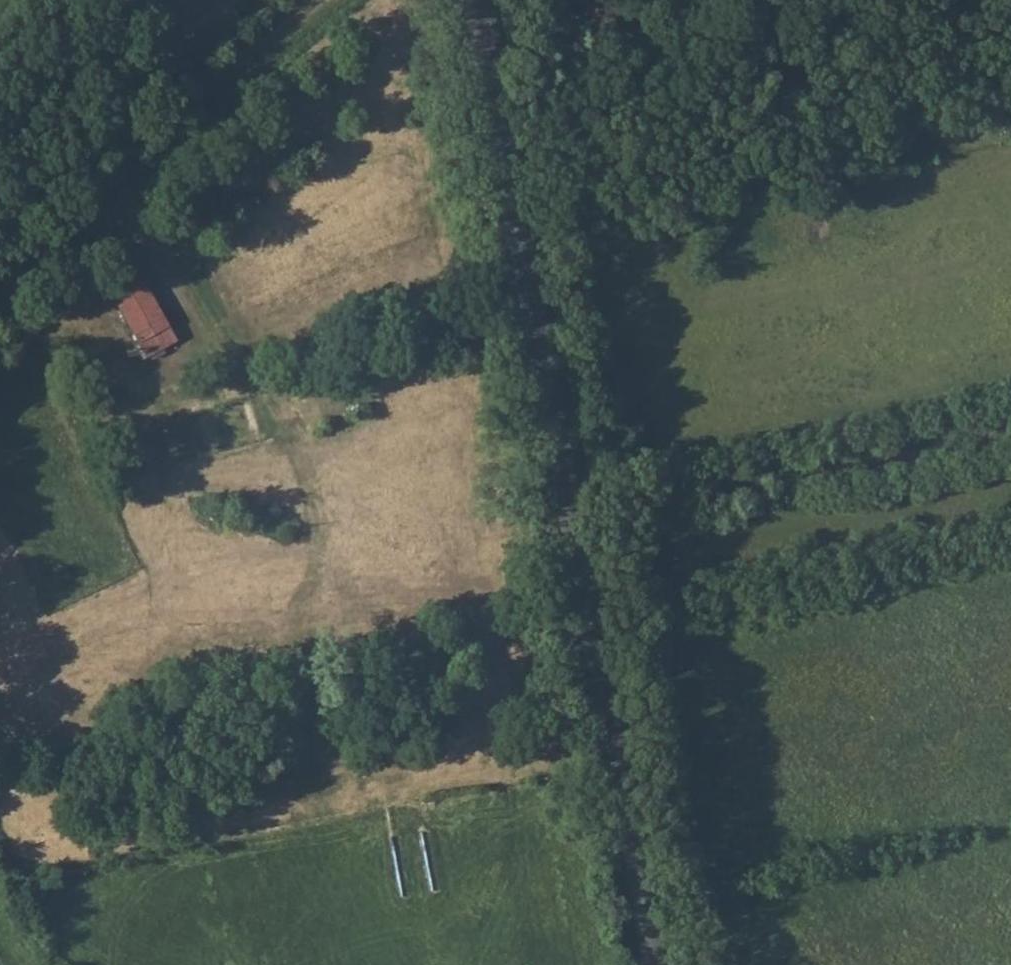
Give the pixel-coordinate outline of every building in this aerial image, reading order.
[(137,270),(107,286),(137,339),(167,322),(137,270)]
